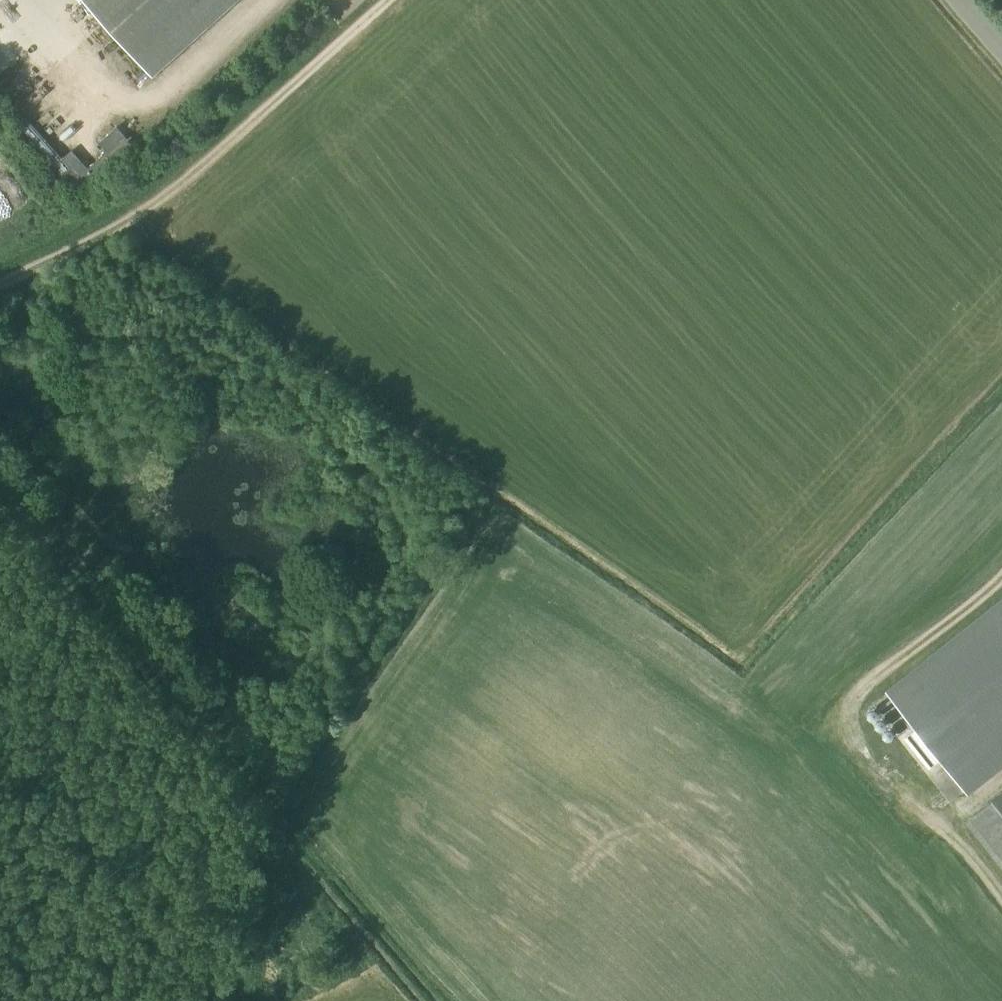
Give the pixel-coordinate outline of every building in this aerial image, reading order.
[(238,0),(82,0),(151,78),(238,0)] [(886,692),(968,795),(1001,768),(1001,599),(886,692)] [(965,822),(1001,869),(1001,792),(965,822)]
